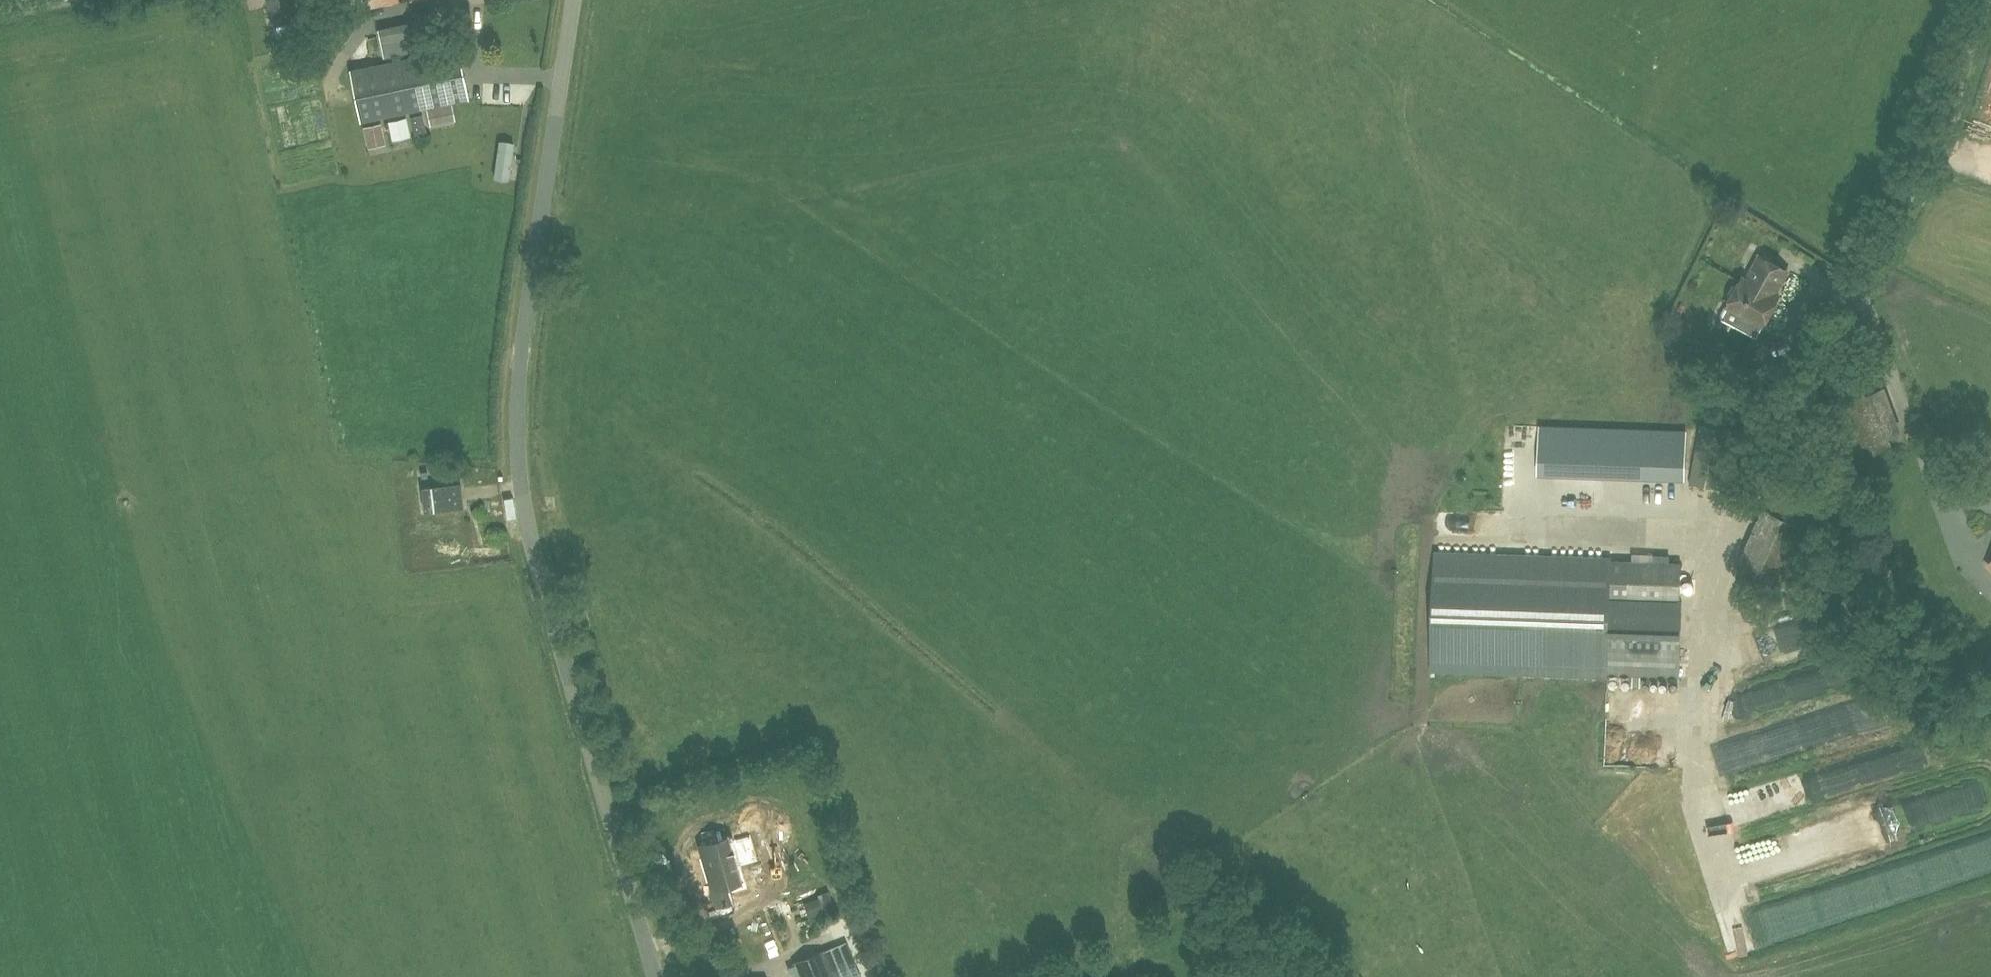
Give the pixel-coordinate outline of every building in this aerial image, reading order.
[(294,22),(289,0),(268,0),(274,26),(294,22)] [(367,9),(408,0),(365,0),(367,9)] [(350,70),(361,121),(470,98),(459,47),(350,70)] [(427,135),(422,114),(411,117),(415,138),(427,135)] [(1763,287),(1775,294),(1788,270),(1761,255),(1748,279),(1744,277),(1740,285),(1759,295),(1763,287)] [(1780,296),(1775,294),(1763,287),(1759,295),(1740,285),(1736,285),(1731,295),(1732,298),(1728,306),(1733,308),(1726,320),(1757,337),(1780,296)] [(1721,490),(1733,432),(1701,425),(1690,484),(1721,490)] [(424,510),(464,506),(461,482),(422,486),(424,510)] [(1434,555),(1430,669),(1679,677),(1682,602),(1680,602),(1681,564),(1434,555)] [(1815,638),(1809,619),(1759,634),(1766,658),(1793,650),(1792,645),(1815,638)] [(1791,684),(1759,693),(1763,709),(1795,700),(1791,684)] [(733,900),(733,899),(749,895),(745,880),(738,853),(755,848),(750,831),(733,836),(700,845),(717,904),(733,900)] [(829,895),(809,906),(817,920),(837,908),(829,895)] [(799,976),(861,976),(846,941),(822,950),(794,963),(799,976)]
